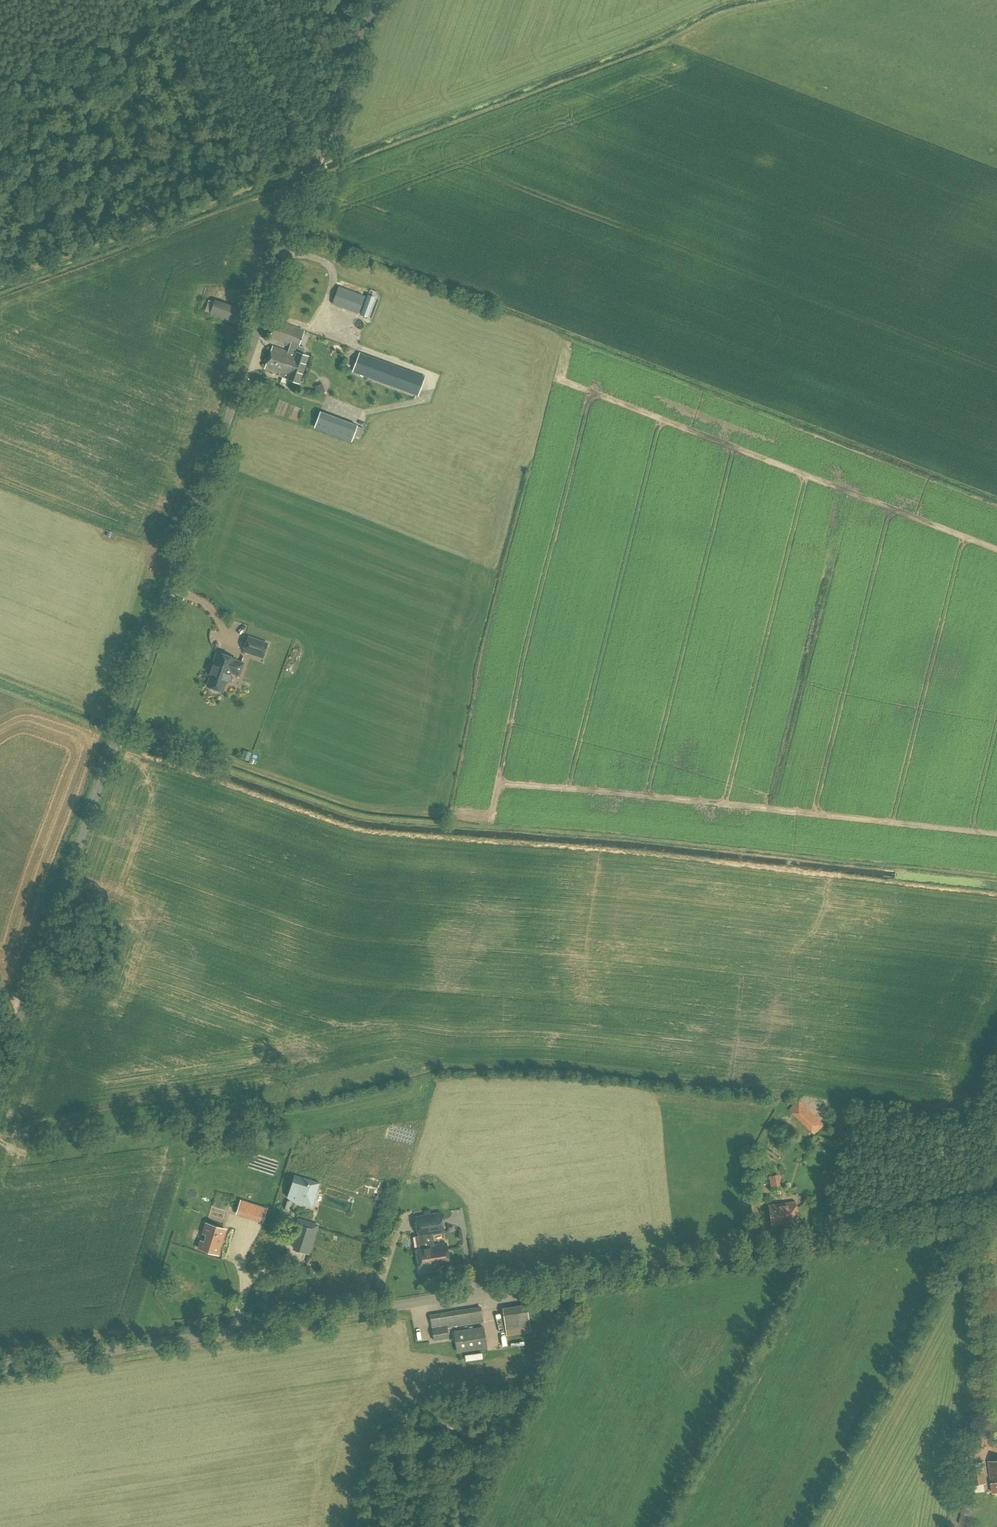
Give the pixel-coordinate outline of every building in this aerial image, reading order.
[(338,287),(332,304),(358,314),(365,296),(338,287)] [(365,296),(359,314),(369,317),(375,300),(365,296)] [(238,325),(244,309),(214,299),(209,315),(238,325)] [(299,346),(304,331),(276,321),(270,337),(291,345),(291,344),(299,346)] [(272,346),(268,357),(264,368),(288,377),(287,379),(299,383),(303,370),(308,357),(296,353),(296,355),(272,346)] [(417,396),(424,377),(374,358),(360,353),(353,372),(417,396)] [(324,392),(323,385),(314,387),(316,394),(324,392)] [(320,412),(314,427),(352,441),(354,436),(360,439),(364,428),(357,426),(320,412)] [(361,421),(367,424),(372,417),(366,413),(361,421)] [(248,637),(243,651),(263,658),(267,644),(248,637)] [(210,677),(207,686),(211,688),(212,690),(214,691),(216,692),(219,690),(222,691),(225,682),(227,683),(231,672),(236,674),(240,672),(243,664),(235,661),(235,659),(217,652),(209,676),(210,677)] [(244,751),(242,757),(248,760),(251,753),(244,751)] [(814,1135),(824,1124),(798,1099),(789,1110),(814,1135)] [(319,1181),(293,1175),(288,1197),(296,1202),(297,1196),(312,1200),(315,1189),(317,1189),(319,1181)] [(780,1177),(771,1178),(772,1187),(781,1186),(780,1177)] [(235,1215),(263,1223),(267,1208),(240,1199),(235,1215)] [(785,1226),(798,1224),(795,1202),(769,1205),(772,1226),(785,1224),(785,1226)] [(431,1246),(429,1235),(445,1232),(441,1211),(416,1215),(422,1247),(417,1247),(421,1271),(435,1269),(434,1268),(450,1265),(446,1244),(431,1246)] [(310,1222),(291,1217),(289,1228),(294,1229),(292,1237),(306,1240),(310,1222)] [(197,1249),(218,1255),(227,1229),(205,1222),(197,1249)] [(507,1336),(531,1332),(526,1305),(502,1309),(507,1336)] [(434,1341),(449,1338),(447,1327),(482,1321),(480,1307),(441,1313),(430,1315),(434,1341)] [(457,1352),(487,1347),(483,1327),(454,1332),(457,1352)] [(988,1461),(991,1483),(993,1493),(996,1492),(996,1459),(988,1461)] [(985,1491),(984,1484),(987,1484),(984,1462),(970,1464),(972,1486),(975,1485),(976,1492),(985,1491)] [(966,1502),(974,1501),(972,1490),(965,1491),(966,1502)] [(969,1526),(974,1506),(964,1504),(959,1523),(969,1526)]
